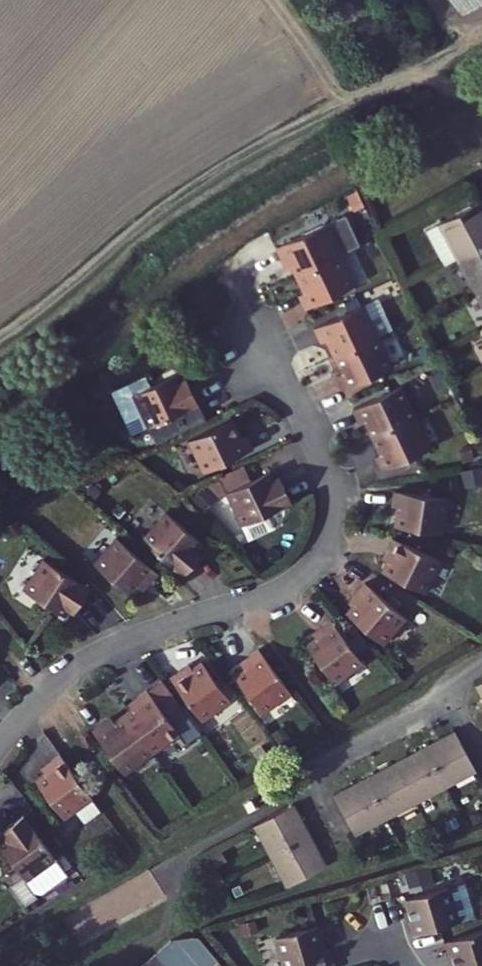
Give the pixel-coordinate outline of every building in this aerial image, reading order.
[(481,247),(481,243),(464,211),(462,212),(410,242),(431,277),(445,269),(481,247)] [(280,275),(324,254),(338,248),(324,219),(263,248),(270,264),(274,262),(280,275)] [(481,289),(481,247),(445,269),(462,300),(481,289)] [(353,248),(343,252),(355,283),(365,279),(353,248)] [(292,308),(340,285),(324,254),(280,275),(289,293),(285,295),(292,308)] [(462,300),(480,332),(481,331),(481,289),(462,300)] [(319,356),(363,335),(377,328),(369,311),(355,318),(348,304),(346,305),(341,295),(330,301),(335,310),(302,328),(308,341),(311,339),(319,356)] [(480,332),(469,338),(481,361),(481,331),(480,332)] [(378,365),(363,335),(319,356),(327,373),(324,374),(330,389),(378,365)] [(192,396),(196,395),(182,365),(176,368),(173,360),(144,373),(129,380),(124,369),(108,376),(127,420),(143,412),(152,431),(171,422),(165,408),(192,396)] [(124,369),(129,380),(144,373),(140,362),(124,369)] [(350,422),(358,437),(402,416),(387,385),(340,408),(347,423),(350,422)] [(165,408),(171,422),(198,410),(192,396),(165,408)] [(416,444),(402,416),(358,437),(365,451),(361,453),(368,466),(416,444)] [(192,467),(243,446),(236,432),(231,435),(223,417),(177,437),(192,467)] [(261,511),(282,501),(271,479),(265,482),(258,467),(238,477),(232,464),(210,475),(240,538),(268,526),(261,511)] [(430,529),(435,494),(381,487),(379,502),(385,503),(382,522),(430,529)] [(199,562),(211,549),(175,519),(153,545),(192,578),(204,567),(199,562)] [(412,591),(428,559),(379,535),(372,549),(377,551),(368,569),(412,591)] [(139,585),(149,573),(108,539),(87,565),(124,596),(136,582),(139,585)] [(69,605),(82,589),(39,554),(17,580),(55,612),(60,606),(64,601),(69,605)] [(379,639),(399,610),(356,578),(346,591),(351,594),(339,610),(379,639)] [(64,601),(60,606),(65,610),(69,605),(64,601)] [(327,682),(355,662),(324,618),(311,627),(314,632),(298,643),(327,682)] [(283,686),(250,641),(237,651),(239,655),(222,667),(254,707),(283,686)] [(194,714),(224,692),(193,655),(178,667),(174,662),(161,672),(194,714)] [(156,679),(143,690),(160,711),(173,700),(156,679)] [(131,699),(116,711),(147,751),(174,730),(160,711),(143,690),(140,686),(128,695),(131,699)] [(119,772),(147,751),(116,711),(101,723),(97,719),(85,727),(119,772)] [(455,723),(424,741),(447,781),(477,763),(455,723)] [(418,797),(447,781),(424,741),(395,758),(418,797)] [(87,795),(55,752),(40,762),(44,767),(30,777),(59,815),(87,795)] [(387,815),(418,797),(395,758),(364,775),(387,815)] [(359,831),(387,815),(364,775),(337,791),(359,831)] [(254,801),(249,791),(241,796),(246,805),(254,801)] [(294,795),(253,819),(268,844),(309,819),(294,795)] [(30,810),(23,816),(55,858),(62,852),(30,810)] [(0,839),(0,845),(26,880),(27,879),(33,886),(39,887),(63,868),(55,858),(23,816),(22,814),(6,825),(10,831),(0,839)] [(328,851),(309,819),(268,844),(287,874),(289,874),(328,851)] [(437,921),(481,905),(481,869),(432,884),(437,905),(433,906),(437,921)] [(313,955),(361,943),(357,928),(351,930),(344,904),(303,915),(313,955)] [(228,944),(244,927),(234,915),(205,942),(196,932),(209,920),(203,913),(195,915),(154,954),(166,965),(191,965),(194,963),(196,965),(205,965),(228,944)] [(468,928),(472,943),(474,942),(476,942),(481,962),(481,924),(468,928)] [(228,944),(205,965),(255,965),(268,954),(244,927),(228,944)] [(255,965),(270,965),(275,962),(268,954),(255,965)]
